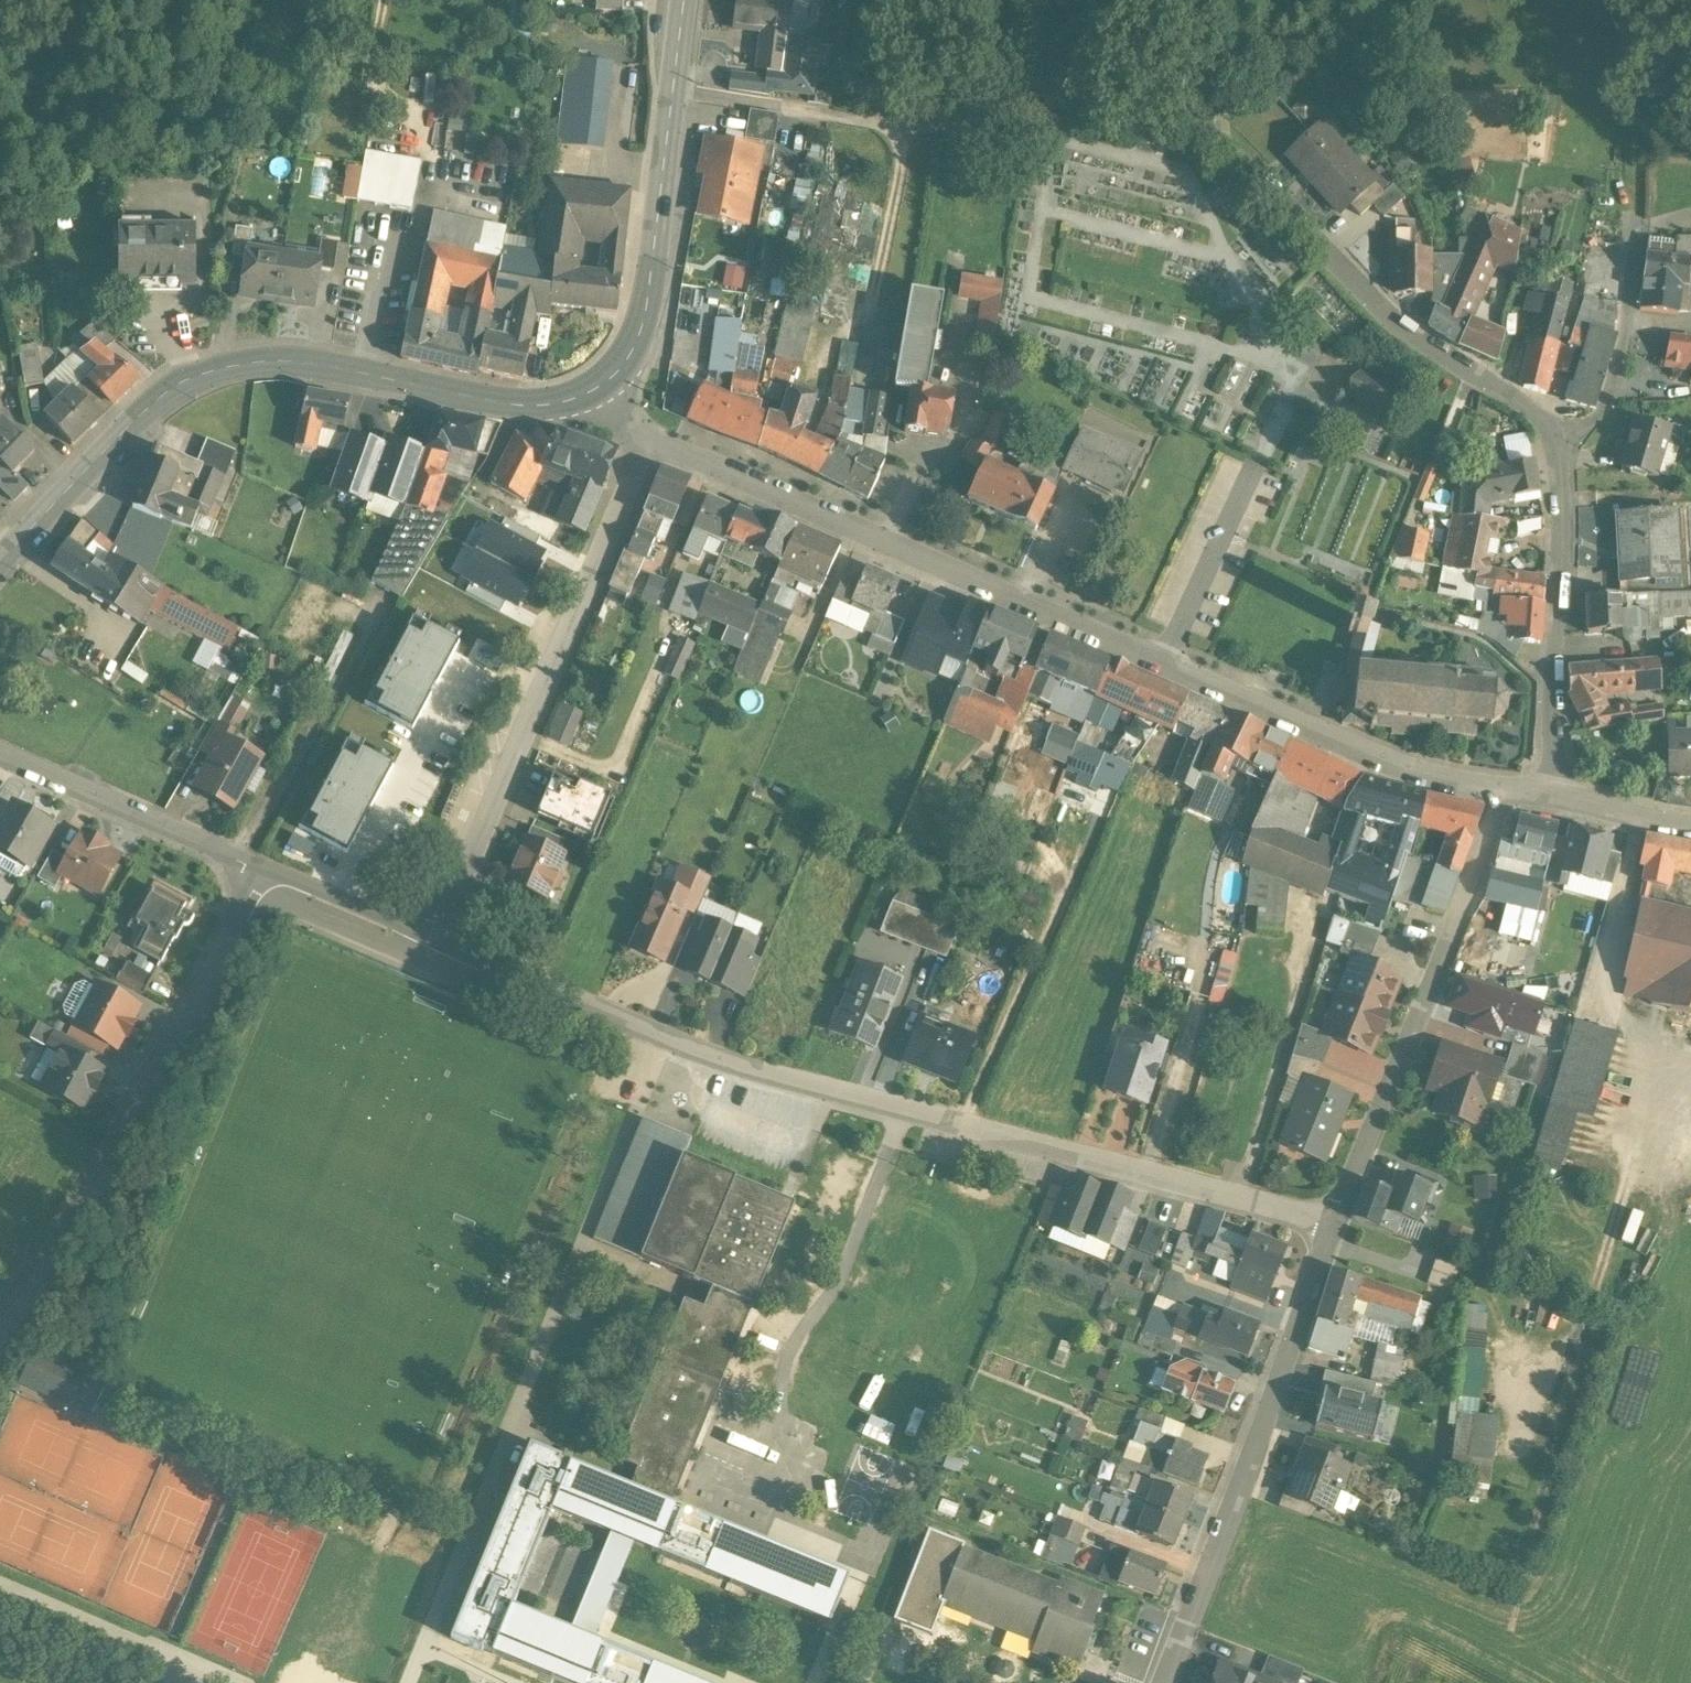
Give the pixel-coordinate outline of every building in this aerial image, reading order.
[(734,23),(754,25),(754,21),(764,23),(762,39),(760,39),(757,63),(770,64),(782,66),(786,36),(791,0),(737,0),(734,23)] [(812,90),(819,40),(786,36),(782,66),(770,64),(769,72),(768,84),(812,90)] [(611,57),(571,53),(561,137),(601,142),(611,57)] [(875,55),(864,54),(861,71),(872,73),(875,55)] [(768,84),(769,72),(732,67),(730,84),(768,91),(768,84)] [(781,110),(752,104),(746,132),(775,138),(781,110)] [(1375,176),(1323,119),(1288,151),(1341,209),(1350,200),(1349,199),(1375,176)] [(760,144),(708,133),(703,160),(711,162),(701,210),(726,215),(732,188),(750,191),(760,144)] [(399,156),(386,153),(386,150),(366,146),(357,194),(411,205),(415,190),(422,156),(400,152),(399,156)] [(1375,176),(1349,199),(1350,200),(1360,211),(1373,200),(1386,188),(1375,176)] [(589,181),(552,178),(541,251),(541,253),(555,254),(577,257),(581,232),(589,181)] [(1386,188),(1373,200),(1385,213),(1407,192),(1394,180),(1386,188)] [(631,185),(589,181),(581,232),(601,234),(603,213),(628,216),(631,185)] [(860,246),(859,191),(816,193),(817,243),(819,243),(820,260),(847,260),(847,247),(860,246)] [(1486,211),(1470,203),(1463,214),(1472,245),(1468,252),(1458,272),(1482,285),(1489,271),(1476,265),(1484,248),(1496,254),(1500,247),(1476,236),(1486,211)] [(473,215),(434,207),(412,307),(411,307),(402,353),(432,360),(438,337),(434,335),(445,283),(449,277),(458,279),(473,215)] [(78,209),(56,214),(60,229),(81,224),(78,209)] [(1510,223),(1486,211),(1476,236),(1500,247),(1510,223)] [(628,216),(603,213),(601,234),(626,236),(628,216)] [(507,222),(473,215),(458,279),(476,283),(494,287),(506,229),(507,222)] [(1415,215),(1398,219),(1398,225),(1416,225),(1415,215)] [(195,221),(119,222),(119,275),(196,275),(195,221)] [(253,224),(236,221),(232,250),(247,252),(248,245),(249,246),(253,224)] [(1496,254),(1494,259),(1514,284),(1516,268),(1517,259),(1521,228),(1510,223),(1500,247),(1496,254)] [(1433,248),(1416,248),(1416,225),(1398,225),(1397,287),(1433,288),(1433,248)] [(338,237),(322,234),(318,256),(320,256),(319,263),(334,265),(338,237)] [(626,236),(601,234),(599,248),(607,249),(605,265),(622,267),(626,236)] [(1677,236),(1649,234),(1648,250),(1676,253),(1677,236)] [(1647,250),(1644,275),(1645,275),(1682,280),(1689,280),(1690,265),(1690,236),(1677,236),(1676,253),(1648,250),(1647,250)] [(249,246),(248,245),(247,252),(242,288),(277,294),(283,255),(266,253),(266,248),(249,246)] [(525,249),(503,246),(494,287),(491,303),(515,306),(525,249)] [(1496,254),(1484,248),(1476,265),(1489,271),(1494,259),(1496,254)] [(541,251),(525,249),(515,306),(516,307),(536,310),(552,313),(550,301),(550,299),(555,254),(541,253),(541,251)] [(1468,252),(1437,251),(1437,287),(1435,303),(1438,304),(1438,303),(1444,305),(1457,272),(1458,272),(1468,252)] [(318,256),(302,253),(301,258),(283,255),(277,294),(313,299),(319,263),(320,256),(318,256)] [(604,272),(575,269),(577,257),(555,254),(550,299),(550,301),(618,307),(622,267),(605,265),(604,272)] [(1525,261),(1517,259),(1516,268),(1524,270),(1525,261)] [(1505,332),(1473,319),(1475,314),(1470,312),(1482,285),(1458,272),(1457,272),(1444,305),(1443,307),(1448,309),(1446,314),(1467,324),(1460,340),(1499,357),(1505,332)] [(990,280),(962,275),(960,290),(987,294),(990,280)] [(1573,280),(1553,275),(1550,293),(1568,298),(1573,280)] [(1682,280),(1645,275),(1640,305),(1677,309),(1678,306),(1682,280)] [(1003,282),(990,280),(987,294),(982,329),(995,331),(1003,282)] [(1689,280),(1682,280),(1678,306),(1687,306),(1688,292),(1690,292),(1690,286),(1688,286),(1689,280)] [(494,287),(476,283),(470,306),(489,311),(491,303),(494,287)] [(941,292),(912,287),(895,384),(912,387),(905,427),(942,433),(944,424),(949,425),(955,392),(925,387),(932,344),(938,345),(941,329),(935,328),(941,292)] [(1568,298),(1550,293),(1541,323),(1537,335),(1558,339),(1564,310),(1568,298)] [(1602,297),(1586,295),(1582,305),(1581,305),(1575,323),(1584,326),(1586,322),(1594,325),(1615,331),(1615,328),(1616,317),(1619,317),(1619,299),(1602,298),(1602,297)] [(1467,324),(1446,314),(1448,309),(1443,307),(1444,305),(1438,303),(1438,304),(1431,321),(1460,340),(1467,324)] [(463,336),(444,333),(439,361),(477,370),(478,365),(486,330),(489,311),(470,306),(463,336)] [(516,307),(510,335),(486,330),(478,365),(522,375),(536,310),(516,307)] [(742,317),(718,314),(715,332),(739,335),(742,317)] [(94,315),(81,328),(92,340),(94,339),(103,347),(115,335),(94,315)] [(1584,326),(1575,323),(1570,341),(1569,340),(1569,341),(1558,339),(1556,355),(1554,364),(1581,371),(1588,348),(1594,325),(1586,322),(1584,326)] [(1615,331),(1594,325),(1588,348),(1612,355),(1619,332),(1615,331)] [(92,340),(81,328),(70,339),(82,350),(92,340)] [(739,335),(715,332),(712,353),(736,357),(738,342),(739,335)] [(1672,332),(1668,353),(1667,355),(1666,358),(1690,361),(1690,335),(1672,332)] [(1558,339),(1537,335),(1525,382),(1548,389),(1548,387),(1554,364),(1556,355),(1558,339)] [(138,382),(114,357),(103,347),(94,339),(92,340),(82,350),(81,351),(100,371),(89,381),(113,406),(138,382)] [(776,349),(738,342),(736,357),(734,370),(759,375),(761,368),(760,361),(767,362),(773,364),(776,349)] [(38,346),(19,349),(25,388),(44,385),(38,346)] [(1612,355),(1588,348),(1581,371),(1574,397),(1597,404),(1612,355)] [(800,357),(776,349),(773,364),(771,378),(784,382),(790,384),(791,379),(793,379),(800,357)] [(736,357),(712,353),(710,367),(734,371),(734,370),(736,357)] [(773,364),(767,362),(760,361),(761,368),(759,375),(759,378),(770,380),(771,378),(773,364)] [(1405,381),(1367,365),(1353,399),(1391,415),(1405,381)] [(759,375),(734,370),(734,371),(732,387),(743,388),(743,387),(756,390),(759,378),(759,375)] [(852,374),(835,372),(832,390),(829,400),(847,405),(850,385),(852,374)] [(784,382),(771,378),(770,380),(770,383),(769,393),(781,396),(784,382)] [(113,406),(89,381),(76,394),(76,395),(100,419),(113,406)] [(731,392),(706,381),(688,416),(725,432),(731,392)] [(795,386),(790,384),(784,404),(811,415),(817,392),(812,391),(795,386)] [(872,388),(850,385),(847,405),(845,417),(866,420),(872,388)] [(350,396),(309,387),(300,427),(318,430),(319,422),(344,427),(350,396)] [(743,388),(732,387),(731,392),(725,432),(746,442),(747,441),(752,437),(757,414),(760,399),(755,397),(756,390),(743,387),(743,388)] [(888,391),(872,388),(866,420),(864,431),(881,435),(888,391)] [(73,391),(44,419),(72,447),(100,419),(76,395),(76,394),(73,391)] [(813,436),(799,467),(819,477),(837,441),(836,441),(842,429),(845,417),(847,405),(829,400),(813,436)] [(781,414),(770,411),(769,413),(761,441),(759,448),(799,467),(813,436),(802,431),(811,415),(784,404),(781,414)] [(467,417),(441,410),(441,411),(440,411),(425,451),(447,456),(450,449),(487,458),(502,422),(468,414),(467,417)] [(983,444),(983,445),(992,449),(999,453),(1015,419),(999,411),(983,444)] [(769,413),(757,414),(752,437),(761,441),(769,413)] [(1670,427),(1636,417),(1635,419),(1636,419),(1626,450),(1630,452),(1625,469),(1655,478),(1665,445),(1678,448),(1683,431),(1670,428),(1670,427)] [(2,422),(0,425),(0,465),(11,475),(12,474),(33,452),(2,422)] [(344,427),(319,422),(318,430),(342,435),(344,427)] [(318,430),(300,427),(295,448),(313,452),(314,447),(318,430)] [(560,434),(540,427),(539,429),(537,428),(530,441),(517,435),(490,484),(526,503),(544,467),(551,452),(560,434)] [(1140,453),(1084,427),(1066,466),(1065,466),(1122,493),(1140,453)] [(842,429),(836,441),(837,441),(842,444),(848,432),(842,429)] [(342,435),(318,430),(314,447),(343,453),(349,436),(342,435)] [(551,452),(544,467),(557,472),(572,438),(560,434),(551,452)] [(385,448),(349,435),(349,436),(343,453),(330,489),(367,503),(370,494),(369,494),(386,449),(385,448)] [(616,454),(572,438),(557,472),(563,474),(600,487),(602,488),(616,454)] [(983,444),(972,439),(962,460),(981,469),(985,461),(986,462),(992,449),(983,445),(983,444)] [(424,453),(388,440),(385,448),(386,449),(369,494),(370,494),(405,507),(424,453)] [(837,441),(819,477),(845,490),(862,454),(842,444),(837,441)] [(156,447),(132,507),(160,518),(161,516),(191,528),(197,515),(206,519),(217,495),(195,485),(186,504),(169,497),(180,470),(198,478),(203,468),(199,466),(184,460),(185,459),(156,447)] [(1066,466),(1029,448),(1015,476),(1052,494),(1065,466),(1066,466)] [(447,456),(425,451),(424,453),(405,507),(405,508),(433,518),(447,522),(455,509),(437,503),(446,477),(442,476),(447,456)] [(862,454),(845,490),(867,501),(878,478),(876,477),(884,461),(864,451),(862,454)] [(222,463),(205,455),(199,466),(203,468),(217,474),(222,463)] [(986,462),(985,461),(981,469),(967,498),(1013,520),(1012,521),(1034,532),(1052,494),(1015,476),(986,462)] [(1533,463),(1496,470),(1502,499),(1539,493),(1533,463)] [(0,465),(0,491),(12,502),(26,487),(12,474),(11,475),(0,465)] [(544,467),(536,483),(551,489),(541,516),(560,525),(567,506),(556,502),(563,474),(557,472),(544,467)] [(217,474),(203,468),(198,478),(195,485),(217,495),(225,477),(217,474)] [(661,470),(649,498),(650,498),(637,532),(656,539),(664,542),(690,480),(661,470)] [(1496,470),(1464,476),(1462,489),(1483,485),(1486,501),(1487,501),(1498,499),(1499,500),(1502,499),(1496,470)] [(600,487),(563,474),(556,502),(567,506),(560,525),(572,529),(582,533),(600,487)] [(1483,485),(1462,489),(1460,517),(1487,520),(1488,517),(1487,517),(1487,501),(1486,501),(1483,485)] [(737,511),(707,498),(684,555),(698,561),(708,538),(723,544),(737,511)] [(433,518),(405,508),(392,539),(371,582),(401,600),(410,587),(447,522),(433,518)] [(796,529),(761,514),(758,521),(737,511),(723,544),(724,545),(726,543),(734,546),(728,561),(751,571),(757,556),(779,565),(796,529)] [(1683,513),(1616,516),(1618,552),(1624,551),(1626,581),(1679,578),(1679,593),(1687,593),(1683,513)] [(164,534),(132,517),(117,544),(149,561),(164,534)] [(1487,520),(1460,517),(1460,535),(1453,571),(1469,574),(1472,562),(1489,565),(1497,521),(1487,520)] [(83,519),(66,544),(84,555),(92,545),(100,534),(83,519)] [(499,532),(534,551),(541,539),(505,520),(499,532)] [(839,548),(811,535),(810,532),(797,526),(796,529),(779,565),(778,568),(797,576),(822,586),(839,548)] [(499,532),(491,528),(478,553),(532,582),(539,569),(536,568),(543,555),(534,551),(499,532)] [(656,539),(637,532),(629,551),(645,558),(647,559),(656,539)] [(1427,537),(1405,532),(1394,559),(1421,564),(1427,537)] [(114,547),(100,534),(92,545),(108,560),(110,557),(115,548),(114,547)] [(89,566),(80,559),(84,555),(66,544),(50,568),(89,592),(90,593),(104,574),(101,572),(90,565),(89,566)] [(149,561),(117,544),(114,547),(115,548),(110,557),(141,576),(149,561)] [(645,558),(629,551),(627,550),(611,588),(630,595),(645,558)] [(532,582),(478,553),(464,578),(472,582),(507,601),(516,605),(522,594),(525,595),(532,582)] [(141,576),(110,557),(108,560),(101,572),(104,574),(90,593),(89,592),(87,594),(138,625),(147,611),(161,588),(158,586),(155,584),(141,576)] [(1545,582),(1488,574),(1489,565),(1472,562),(1469,574),(1477,576),(1474,589),(1493,593),(1492,597),(1543,603),(1545,582)] [(797,576),(778,568),(773,580),(792,588),(797,576)] [(1453,571),(1440,568),(1436,592),(1448,595),(1453,571)] [(899,582),(868,569),(860,587),(851,609),(869,617),(882,623),(882,622),(887,624),(891,616),(886,614),(899,582)] [(1469,574),(1453,571),(1448,595),(1471,600),(1474,589),(1477,576),(1469,574)] [(709,585),(684,576),(670,613),(695,622),(697,616),(709,585)] [(665,583),(650,577),(640,601),(655,607),(665,583)] [(1679,578),(1626,581),(1626,596),(1656,594),(1679,593),(1679,578)] [(860,587),(841,579),(832,601),(851,609),(860,587)] [(500,613),(507,601),(472,582),(466,595),(500,613)] [(761,607),(709,585),(697,616),(747,637),(753,625),(761,607)] [(188,604),(161,588),(147,611),(221,649),(233,627),(188,604)] [(779,592),(769,588),(763,603),(772,607),(779,592)] [(1543,605),(1519,602),(1491,600),(1492,597),(1493,593),(1474,589),(1471,600),(1484,603),(1484,616),(1508,618),(1508,624),(1512,628),(1516,628),(1515,636),(1521,641),(1521,642),(1540,643),(1543,605)] [(1626,596),(1623,596),(1624,610),(1628,610),(1628,612),(1642,611),(1643,618),(1658,618),(1657,608),(1657,595),(1656,594),(1626,596)] [(1657,595),(1657,608),(1690,605),(1690,594),(1657,595)] [(966,611),(930,596),(903,662),(936,675),(944,655),(964,664),(956,683),(959,685),(964,673),(965,670),(965,669),(965,668),(988,611),(969,603),(966,611)] [(1623,596),(1584,598),(1585,604),(1581,606),(1582,613),(1585,615),(1586,634),(1644,631),(1643,618),(1642,611),(1628,612),(1628,610),(1624,610),(1623,596)] [(772,607),(763,603),(761,607),(753,625),(778,637),(788,614),(772,607)] [(1037,632),(988,611),(965,668),(965,669),(965,670),(964,673),(974,677),(985,654),(993,658),(990,666),(1000,670),(1004,662),(1009,665),(1021,669),(1037,632)] [(904,622),(891,616),(887,624),(882,622),(882,623),(875,638),(894,645),(904,622)] [(410,617),(364,706),(414,732),(460,643),(410,617)] [(882,623),(869,617),(863,632),(875,638),(882,623)] [(1359,621),(1355,620),(1352,619),(1351,624),(1352,624),(1351,629),(1350,628),(1349,634),(1352,634),(1356,635),(1356,636),(1366,638),(1367,632),(1366,632),(1367,629),(1368,629),(1369,626),(1370,623),(1359,621)] [(1501,634),(1484,625),(1467,621),(1464,631),(1481,635),(1481,633),(1496,642),(1501,634)] [(778,637),(753,625),(747,637),(743,645),(745,645),(770,656),(778,637)] [(1397,664),(1370,662),(1378,630),(1379,630),(1379,628),(1369,626),(1368,629),(1367,629),(1366,632),(1367,632),(1366,638),(1356,636),(1349,659),(1343,724),(1351,726),(1370,728),(1370,732),(1374,732),(1375,728),(1392,730),(1391,735),(1393,735),(1407,736),(1407,737),(1409,737),(1409,732),(1477,739),(1478,725),(1491,726),(1505,716),(1506,700),(1496,686),(1482,685),(1483,674),(1416,667),(1417,661),(1415,660),(1414,662),(1399,660),(1399,659),(1398,659),(1397,664)] [(1037,632),(1021,669),(1009,665),(994,702),(1006,708),(998,726),(1011,732),(1019,713),(1020,713),(1035,671),(1049,637),(1037,632)] [(1515,636),(1501,634),(1496,642),(1513,658),(1515,659),(1516,655),(1515,655),(1521,642),(1521,641),(1515,636)] [(1110,663),(1049,637),(1035,671),(1051,678),(1046,691),(1059,696),(1065,684),(1096,697),(1110,663)] [(692,647),(678,642),(664,673),(678,679),(692,647)] [(770,656),(745,645),(736,664),(761,675),(770,656)] [(1188,697),(1110,663),(1096,697),(1122,709),(1138,716),(1120,742),(1139,754),(1158,726),(1173,732),(1177,724),(1188,697)] [(1652,663),(1638,664),(1640,687),(1655,686),(1652,663)] [(1638,664),(1567,670),(1569,694),(1602,691),(1640,688),(1640,687),(1638,664)] [(1497,675),(1483,674),(1482,685),(1496,686),(1497,675)] [(994,702),(958,687),(950,706),(996,725),(998,726),(1006,708),(994,702)] [(1569,694),(1579,713),(1604,709),(1602,691),(1569,694)] [(1122,709),(1096,697),(1085,722),(1110,733),(1122,709)] [(1228,715),(1188,697),(1177,724),(1195,732),(1179,769),(1200,777),(1214,746),(1228,715)] [(581,715),(561,706),(547,739),(566,747),(581,715)] [(996,725),(950,706),(944,722),(989,741),(996,725)] [(1604,709),(1579,713),(1588,731),(1628,724),(1626,709),(1605,711),(1604,709)] [(1266,732),(1228,715),(1214,746),(1200,777),(1222,786),(1229,769),(1244,776),(1248,768),(1266,732)] [(235,734),(215,723),(199,750),(213,758),(221,744),(227,748),(235,734)] [(1068,734),(1051,727),(1045,742),(1062,749),(1068,734)] [(1079,739),(1068,734),(1062,749),(1073,753),(1077,743),(1079,739)] [(1669,736),(1669,778),(1690,778),(1690,736),(1669,736)] [(393,767),(345,742),(300,828),(347,853),(393,767)] [(1139,754),(1120,742),(1110,757),(1110,758),(1116,760),(1132,766),(1134,763),(1139,754)] [(1091,749),(1077,743),(1073,753),(1065,772),(1078,778),(1091,749)] [(227,748),(221,744),(213,758),(197,788),(232,807),(256,763),(227,748)] [(1326,760),(1292,745),(1292,744),(1275,778),(1274,780),(1271,788),(1259,812),(1248,844),(1242,864),(1252,869),(1268,831),(1299,843),(1301,838),(1301,837),(1316,796),(1339,807),(1340,806),(1343,808),(1346,801),(1362,779),(1328,761),(1328,760),(1326,759),(1326,760)] [(1110,757),(1091,749),(1078,778),(1075,785),(1080,787),(1084,781),(1104,790),(1116,760),(1110,758),(1110,757)] [(1132,766),(1116,760),(1104,790),(1117,795),(1132,766)] [(1274,780),(1248,768),(1244,776),(1271,788),(1274,780)] [(1200,777),(1179,769),(1173,784),(1193,793),(1200,777)] [(611,796),(555,772),(537,815),(593,839),(611,796)] [(1426,797),(1362,779),(1346,801),(1343,808),(1345,808),(1342,813),(1365,820),(1370,821),(1372,812),(1398,819),(1389,853),(1405,857),(1411,859),(1420,828),(1426,797)] [(1232,804),(1216,797),(1207,817),(1210,818),(1208,821),(1221,827),(1232,804)] [(1483,810),(1426,797),(1420,828),(1446,835),(1447,834),(1452,835),(1441,867),(1439,871),(1459,877),(1483,810)] [(10,811),(2,825),(0,829),(0,852),(28,868),(50,828),(28,816),(26,820),(10,811)] [(1365,820),(1342,813),(1331,842),(1340,846),(1325,890),(1324,892),(1339,898),(1374,911),(1386,915),(1391,902),(1405,858),(1405,857),(1389,853),(1384,874),(1350,862),(1365,820)] [(1556,827),(1521,819),(1516,836),(1509,835),(1507,843),(1514,845),(1513,848),(1549,857),(1553,841),(1556,827)] [(563,841),(531,827),(526,840),(557,853),(563,841)] [(1299,843),(1268,831),(1252,869),(1272,877),(1285,883),(1301,844),(1299,843)] [(1609,841),(1571,831),(1567,844),(1560,873),(1567,875),(1598,883),(1609,841)] [(104,848),(86,837),(84,842),(81,840),(68,863),(62,873),(64,874),(97,893),(116,860),(102,852),(104,848)] [(1644,837),(1639,867),(1646,868),(1643,884),(1667,889),(1672,866),(1690,870),(1690,845),(1644,837)] [(1318,850),(1301,890),(1321,899),(1324,892),(1325,890),(1340,846),(1331,842),(1322,839),(1318,850)] [(557,853),(526,840),(508,882),(544,897),(546,892),(555,888),(559,879),(555,870),(560,859),(557,853)] [(1567,844),(1553,841),(1549,857),(1544,875),(1543,881),(1564,887),(1567,875),(1560,873),(1567,844)] [(1301,844),(1285,883),(1301,890),(1318,850),(1301,844)] [(51,854),(36,880),(54,890),(64,874),(62,873),(68,863),(51,854)] [(1405,858),(1391,902),(1412,907),(1425,863),(1411,859),(1405,858)] [(1513,865),(1497,862),(1494,873),(1492,872),(1485,900),(1537,913),(1542,883),(1543,881),(1544,875),(1531,873),(1529,880),(1511,876),(1513,865)] [(1425,863),(1412,907),(1426,910),(1439,871),(1441,867),(1425,863)] [(1287,885),(1252,869),(1247,906),(1258,908),(1257,933),(1283,935),(1287,885)] [(1459,877),(1439,871),(1426,910),(1446,915),(1459,877)] [(710,882),(691,874),(682,894),(689,897),(684,910),(696,914),(710,882)] [(682,894),(660,885),(632,949),(661,962),(684,910),(689,897),(682,894)] [(185,906),(152,889),(134,923),(144,928),(133,949),(161,964),(174,941),(176,942),(183,928),(189,926),(194,918),(182,912),(185,906)] [(501,904),(491,896),(487,902),(498,909),(501,904)] [(1374,911),(1339,898),(1333,919),(1350,924),(1368,930),(1374,911)] [(937,921),(893,904),(882,933),(926,951),(937,921)] [(1640,906),(1631,945),(1690,959),(1690,918),(1640,906)] [(1386,915),(1374,911),(1368,930),(1380,934),(1386,915)] [(937,921),(926,951),(945,958),(956,928),(937,921)] [(700,938),(686,972),(686,973),(709,983),(731,932),(707,922),(700,938)] [(1368,930),(1350,924),(1338,954),(1352,960),(1353,958),(1367,964),(1380,934),(1368,930)] [(731,932),(709,983),(732,992),(733,992),(747,958),(754,942),(731,932)] [(688,933),(673,967),(686,972),(700,938),(688,933)] [(1505,982),(1516,948),(1489,940),(1479,974),(1505,982)] [(1631,945),(1623,979),(1627,980),(1656,987),(1652,1002),(1651,1007),(1690,1016),(1690,959),(1631,945)] [(747,958),(733,992),(745,998),(759,964),(747,958)] [(1367,964),(1353,958),(1352,960),(1337,997),(1384,1016),(1398,982),(1382,976),(1384,971),(1367,964)] [(900,980),(859,964),(851,984),(860,988),(853,1017),(837,1012),(829,1033),(872,1050),(900,980)] [(127,965),(122,975),(119,974),(116,981),(142,995),(151,978),(127,965)] [(1541,1004),(1459,977),(1449,1008),(1531,1035),(1541,1004)] [(1656,987),(1627,980),(1623,996),(1652,1002),(1656,987)] [(139,1009),(95,985),(73,1026),(109,1045),(117,1049),(124,1036),(125,1037),(133,1022),(132,1021),(139,1009)] [(1384,1016),(1337,997),(1322,1035),(1321,1036),(1331,1040),(1368,1055),(1375,1037),(1379,1039),(1388,1018),(1384,1016)] [(972,1040),(920,1020),(903,1063),(956,1083),(972,1040)] [(1504,1027),(1488,1021),(1483,1036),(1500,1041),(1504,1027)] [(1618,1035),(1575,1023),(1550,1108),(1576,1116),(1592,1120),(1618,1035)] [(109,1045),(73,1026),(67,1038),(90,1050),(102,1057),(109,1045)] [(1322,1035),(1301,1027),(1292,1057),(1318,1064),(1322,1065),(1331,1040),(1321,1036),(1322,1035)] [(67,1038),(55,1032),(46,1050),(60,1057),(63,1052),(83,1063),(90,1050),(67,1038)] [(1141,1051),(1121,1044),(1105,1093),(1144,1106),(1164,1047),(1145,1041),(1141,1051)] [(1500,1065),(1442,1046),(1428,1089),(1441,1093),(1435,1113),(1464,1123),(1463,1127),(1482,1134),(1489,1114),(1484,1113),(1500,1065)] [(1544,1056),(1512,1046),(1502,1077),(1534,1087),(1544,1056)] [(46,1050),(30,1080),(44,1087),(60,1057),(46,1050)] [(83,1063),(63,1052),(60,1057),(44,1087),(44,1088),(52,1092),(54,1098),(64,1104),(70,1102),(85,1110),(104,1074),(83,1063)] [(1318,1064),(1292,1057),(1286,1076),(1305,1084),(1307,1079),(1312,1081),(1318,1064)] [(1302,1113),(1288,1148),(1324,1163),(1351,1096),(1312,1081),(1307,1079),(1305,1084),(1295,1110),(1302,1113)] [(1576,1116),(1550,1108),(1533,1164),(1560,1172),(1576,1116)] [(643,1120),(594,1240),(640,1259),(682,1157),(684,1158),(691,1140),(643,1120)] [(684,1158),(682,1157),(640,1259),(693,1281),(735,1179),(684,1158)] [(1418,1184),(1397,1176),(1391,1192),(1392,1192),(1378,1228),(1394,1234),(1400,1218),(1416,1224),(1424,1203),(1429,1205),(1437,1184),(1420,1178),(1418,1184)] [(1072,1178),(1066,1194),(1067,1194),(1053,1227),(1081,1238),(1083,1234),(1082,1234),(1100,1190),(1099,1189),(1072,1178)] [(735,1179),(693,1280),(712,1288),(753,1305),(794,1204),(735,1179)] [(1391,1192),(1365,1183),(1352,1219),(1378,1228),(1392,1192),(1391,1192)] [(1129,1196),(1101,1185),(1099,1189),(1100,1190),(1082,1234),(1083,1234),(1109,1245),(1122,1212),(1123,1212),(1129,1196)] [(1066,1194),(1050,1188),(1037,1221),(1053,1227),(1067,1194),(1066,1194)] [(1224,1215),(1207,1210),(1196,1239),(1191,1254),(1206,1260),(1208,1256),(1208,1255),(1207,1255),(1212,1242),(1214,1242),(1218,1231),(1224,1215)] [(1123,1212),(1122,1212),(1109,1245),(1125,1251),(1138,1218),(1123,1212)] [(1166,1229),(1149,1223),(1138,1251),(1155,1257),(1166,1229)] [(1248,1242),(1218,1231),(1214,1242),(1243,1254),(1248,1242)] [(1196,1239),(1182,1234),(1171,1263),(1185,1269),(1191,1254),(1196,1239)] [(1285,1250),(1250,1236),(1248,1242),(1243,1254),(1214,1242),(1212,1242),(1207,1255),(1208,1255),(1208,1256),(1239,1269),(1240,1266),(1248,1269),(1274,1279),(1275,1279),(1285,1250)] [(1461,1268),(1436,1259),(1431,1271),(1456,1280),(1461,1268)] [(1270,1289),(1244,1279),(1248,1269),(1240,1266),(1239,1269),(1230,1290),(1265,1303),(1270,1289)] [(1274,1279),(1248,1269),(1244,1279),(1270,1289),(1274,1279)] [(1456,1280),(1431,1271),(1427,1284),(1452,1293),(1456,1280)] [(1399,1292),(1332,1272),(1317,1319),(1353,1330),(1358,1316),(1364,1318),(1363,1321),(1388,1327),(1399,1292)] [(684,1301),(618,1461),(637,1469),(629,1489),(671,1506),(753,1305),(712,1288),(703,1309),(684,1301)] [(1399,1292),(1388,1327),(1411,1333),(1421,1299),(1399,1292)] [(1109,1297),(1105,1296),(1098,1314),(1110,1318),(1114,1306),(1106,1303),(1109,1297)] [(1171,1313),(1154,1307),(1144,1332),(1155,1336),(1161,1338),(1171,1313)] [(1199,1314),(1182,1308),(1179,1316),(1174,1329),(1175,1329),(1191,1335),(1199,1314)] [(1171,1313),(1161,1338),(1170,1342),(1175,1329),(1174,1329),(1179,1316),(1171,1313)] [(1223,1314),(1219,1322),(1199,1314),(1191,1335),(1211,1343),(1211,1344),(1244,1357),(1256,1327),(1223,1314)] [(1353,1330),(1317,1319),(1308,1348),(1344,1360),(1346,1355),(1353,1330)] [(1161,1338),(1155,1336),(1150,1348),(1172,1357),(1177,1344),(1170,1342),(1161,1338)] [(1405,1348),(1378,1344),(1372,1377),(1399,1382),(1405,1348)] [(80,1377),(34,1357),(22,1384),(69,1404),(92,1414),(96,1405),(90,1403),(85,1400),(91,1388),(93,1383),(81,1378),(80,1377)] [(1205,1368),(1189,1362),(1179,1366),(1175,1376),(1197,1385),(1201,1373),(1203,1373),(1205,1368)] [(1325,1390),(1371,1402),(1376,1385),(1325,1371),(1320,1389),(1325,1390)] [(1203,1373),(1201,1373),(1197,1385),(1175,1376),(1168,1374),(1162,1390),(1191,1401),(1190,1402),(1223,1414),(1234,1385),(1203,1373)] [(942,1406),(884,1384),(836,1504),(869,1520),(861,1543),(883,1553),(942,1406)] [(96,1390),(91,1388),(85,1400),(90,1403),(96,1390)] [(1315,1427),(1373,1441),(1382,1405),(1371,1402),(1325,1390),(1315,1427)] [(1166,1419),(1140,1410),(1135,1422),(1161,1431),(1166,1419)] [(1474,1416),(1464,1414),(1455,1480),(1466,1482),(1474,1416)] [(1087,1423),(1073,1417),(1065,1438),(1079,1443),(1087,1423)] [(1191,1447),(1175,1440),(1175,1442),(1158,1435),(1151,1450),(1169,1457),(1162,1473),(1195,1487),(1206,1458),(1190,1452),(1191,1447)] [(1339,1448),(1305,1438),(1300,1452),(1302,1452),(1302,1451),(1333,1463),(1339,1448)] [(1120,1443),(1112,1440),(1108,1450),(1116,1453),(1120,1443)] [(451,1637),(492,1653),(510,1608),(551,1510),(569,1465),(570,1462),(530,1446),(451,1637)] [(1333,1463),(1302,1451),(1302,1452),(1285,1495),(1285,1496),(1312,1507),(1334,1515),(1335,1513),(1328,1510),(1335,1492),(1342,1495),(1344,1491),(1342,1490),(1350,1469),(1333,1463)] [(1152,1469),(1123,1457),(1116,1474),(1132,1480),(1134,1475),(1148,1480),(1152,1469)] [(629,1489),(569,1465),(551,1510),(632,1543),(830,1623),(833,1614),(844,1587),(848,1578),(671,1506),(629,1489)] [(1148,1480),(1134,1475),(1132,1480),(1128,1491),(1137,1494),(1146,1498),(1147,1494),(1151,1496),(1146,1509),(1181,1523),(1191,1498),(1148,1480)] [(1126,1495),(1113,1490),(1110,1496),(1124,1501),(1126,1495)] [(1137,1494),(1128,1491),(1126,1495),(1124,1501),(1133,1504),(1137,1494)] [(1342,1495),(1335,1492),(1328,1510),(1335,1513),(1341,1515),(1348,1497),(1342,1495)] [(1312,1507),(1285,1496),(1285,1495),(1283,1494),(1278,1507),(1307,1519),(1312,1507)] [(1133,1504),(1124,1501),(1120,1510),(1130,1514),(1133,1504)] [(1181,1523),(1146,1509),(1141,1522),(1137,1521),(1138,1517),(1130,1514),(1120,1510),(1115,1526),(1172,1548),(1181,1523)] [(1085,1528),(1057,1517),(1050,1535),(1078,1546),(1085,1528)] [(930,1636),(942,1604),(973,1616),(972,1617),(974,1617),(1004,1628),(1004,1629),(1006,1629),(1038,1641),(1037,1642),(1039,1642),(1039,1641),(1040,1636),(1053,1641),(1047,1658),(1076,1669),(1083,1653),(1092,1632),(1089,1631),(1102,1598),(1059,1581),(1057,1587),(962,1551),(964,1545),(928,1531),(893,1622),(930,1636)] [(632,1543),(611,1534),(570,1633),(592,1641),(632,1543)] [(1128,1554),(1110,1548),(1106,1559),(1124,1566),(1128,1554)] [(1164,1567),(1129,1553),(1128,1554),(1124,1566),(1118,1582),(1153,1595),(1164,1567)] [(510,1608),(492,1653),(564,1682),(694,1682),(592,1641),(570,1633),(510,1608)] [(1267,1657),(1259,1678),(1272,1682),(1298,1682),(1303,1671),(1267,1657)] [(1220,1663),(1213,1681),(1211,1680),(1210,1682),(1272,1682),(1259,1678),(1220,1663)]
